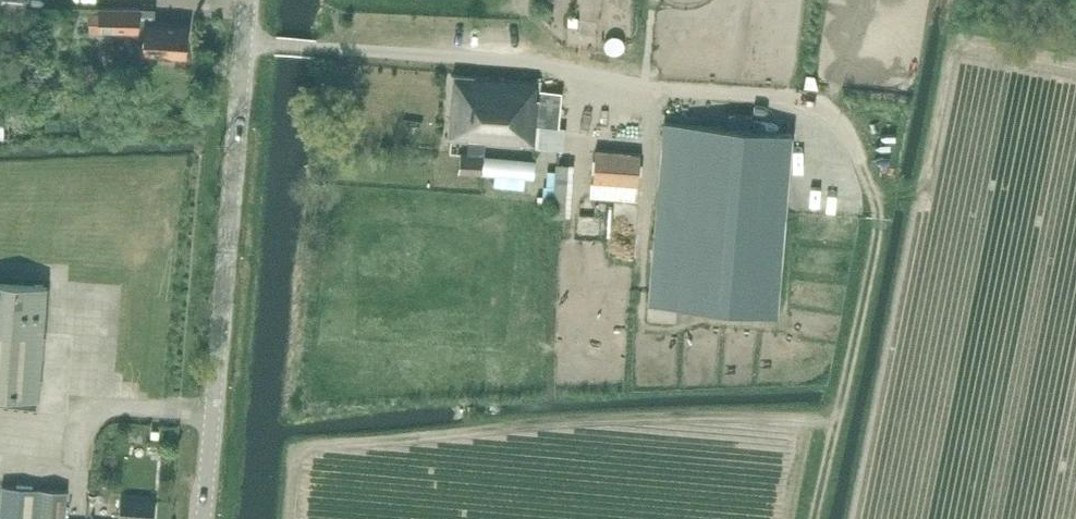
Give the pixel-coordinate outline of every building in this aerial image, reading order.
[(25,12),(26,5),(26,0),(0,0),(0,10),(25,12)] [(98,11),(91,11),(91,32),(98,32),(140,32),(141,7),(98,7),(98,11)] [(186,24),(153,21),(145,21),(143,52),(184,55),(186,24)] [(621,25),(609,35),(620,47),(632,37),(621,25)] [(534,98),(535,80),(454,74),(448,137),(468,139),(467,154),(460,153),(459,172),(481,173),(482,171),(531,176),(533,162),(483,157),(483,155),(474,154),(476,139),(534,145),(555,147),(558,117),(537,114),(538,98),(534,98)] [(749,129),(751,116),(728,114),(727,127),(664,122),(649,303),(776,313),(792,132),(749,129)] [(637,199),(640,153),(595,149),(592,195),(637,199)] [(564,216),(567,163),(556,163),(553,216),(564,216)] [(38,288),(0,286),(0,395),(38,398),(46,289),(43,289),(43,285),(38,285),(38,288)] [(12,485),(0,484),(0,518),(33,518),(36,487),(12,485)] [(64,489),(36,487),(33,518),(62,518),(64,489)] [(154,501),(119,498),(118,518),(153,518),(154,501)]
